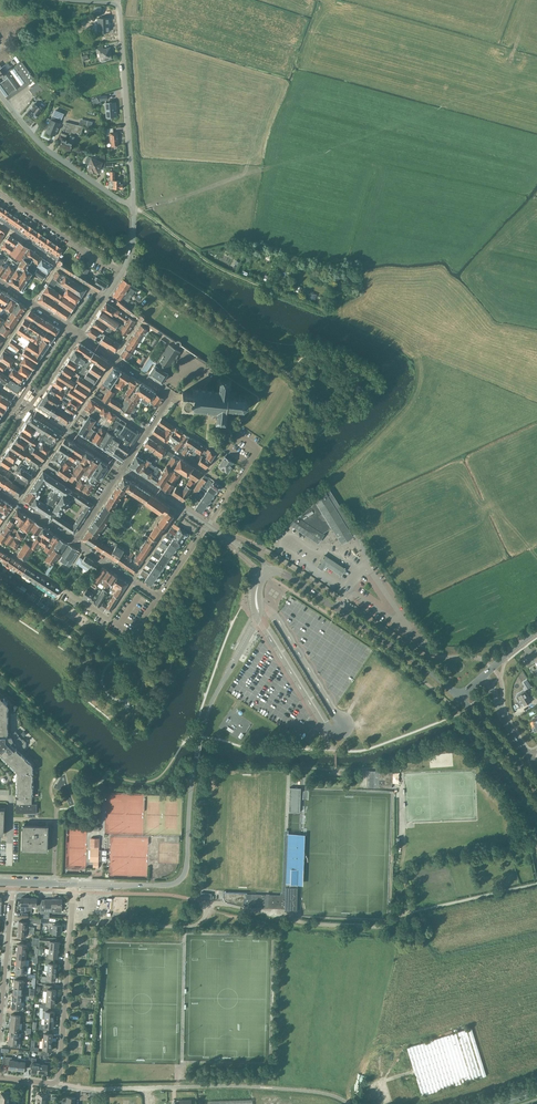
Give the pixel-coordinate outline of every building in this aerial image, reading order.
[(97,19),(98,32),(109,32),(109,18),(97,19)] [(106,61),(106,59),(111,58),(109,49),(103,50),(103,47),(96,49),(97,54),(101,53),(101,57),(100,57),(101,62),(106,61)] [(12,69),(8,63),(2,68),(0,66),(0,89),(7,100),(35,80),(22,62),(12,69)] [(100,79),(113,78),(112,70),(108,71),(107,66),(97,67),(97,72),(99,72),(100,79)] [(114,85),(113,78),(100,79),(101,86),(99,86),(99,91),(109,90),(109,86),(114,85)] [(43,91),(37,83),(29,90),(31,93),(31,92),(33,95),(35,98),(43,91)] [(39,107),(37,106),(38,105),(36,103),(35,104),(34,104),(27,113),(32,117),(39,107)] [(116,116),(115,103),(106,104),(107,117),(116,116)] [(58,128),(60,124),(58,123),(60,119),(62,119),(64,113),(55,110),(52,116),(53,116),(52,119),(48,117),(49,117),(48,117),(44,128),(47,129),(46,132),(55,136),(57,131),(58,128)] [(83,126),(79,125),(75,125),(65,122),(59,139),(62,141),(60,146),(70,150),(73,143),(75,137),(70,135),(68,141),(65,140),(67,134),(70,134),(71,132),(74,133),(74,134),(75,133),(80,134),(83,126)] [(118,141),(118,132),(113,133),(113,128),(106,129),(106,136),(110,136),(110,142),(112,142),(112,147),(118,146),(117,141),(118,141)] [(105,168),(105,154),(100,154),(100,157),(99,161),(91,158),(89,164),(90,164),(88,169),(89,169),(88,170),(89,170),(90,171),(91,171),(92,171),(93,171),(93,170),(98,172),(100,166),(101,167),(105,166),(105,168)] [(123,187),(123,185),(123,184),(121,184),(121,183),(120,183),(120,180),(114,180),(114,172),(110,172),(110,180),(109,180),(109,185),(113,185),(113,189),(123,189),(123,188),(123,187)] [(4,209),(0,214),(0,216),(4,218),(8,212),(4,209)] [(13,215),(8,212),(4,218),(7,221),(5,224),(6,225),(13,215)] [(13,215),(6,225),(7,226),(9,222),(12,224),(17,218),(13,215)] [(17,218),(12,224),(16,227),(14,230),(15,231),(22,221),(17,218)] [(26,224),(22,221),(15,231),(16,232),(18,228),(21,231),(26,224)] [(26,224),(21,231),(26,235),(31,228),(26,224)] [(31,228),(26,235),(30,238),(35,231),(31,228)] [(35,231),(30,238),(35,241),(40,234),(35,231)] [(44,237),(40,234),(35,241),(39,244),(44,237)] [(17,241),(9,235),(5,242),(13,247),(17,241)] [(49,240),(44,237),(39,244),(44,247),(49,240)] [(119,248),(120,249),(121,247),(120,246),(122,243),(118,240),(118,241),(117,240),(116,239),(115,240),(114,241),(114,242),(113,243),(115,244),(114,245),(118,248),(119,248)] [(53,243),(49,240),(44,247),(48,251),(53,243)] [(23,244),(17,241),(13,247),(9,253),(3,250),(1,252),(4,254),(8,256),(10,254),(21,261),(25,255),(30,249),(23,244)] [(2,249),(3,250),(9,253),(13,247),(5,242),(0,248),(0,251),(2,249)] [(53,243),(48,251),(53,254),(58,246),(53,243)] [(63,250),(58,246),(53,254),(58,257),(63,250)] [(32,260),(36,254),(30,249),(25,255),(32,260)] [(132,260),(133,261),(133,260),(134,259),(137,261),(138,260),(139,261),(140,260),(142,258),(142,257),(140,257),(141,256),(136,253),(134,258),(132,258),(132,259),(131,260),(132,260)] [(32,260),(38,264),(42,258),(36,254),(32,260)] [(29,278),(32,273),(26,270),(27,269),(26,268),(32,260),(25,255),(21,261),(20,263),(19,265),(18,266),(19,266),(8,282),(20,290),(19,291),(22,293),(23,293),(24,291),(24,290),(31,279),(29,278)] [(8,282),(19,266),(18,266),(19,265),(16,263),(11,259),(11,258),(9,257),(8,259),(11,262),(6,268),(7,268),(1,277),(8,282)] [(43,270),(48,262),(46,261),(45,262),(44,262),(45,260),(42,259),(37,266),(43,270)] [(57,260),(56,262),(57,264),(61,267),(60,268),(63,270),(66,267),(62,265),(63,264),(63,263),(63,262),(62,261),(62,260),(61,259),(59,259),(58,260),(57,260)] [(48,273),(53,265),(50,264),(49,265),(48,264),(49,263),(48,262),(43,270),(48,273)] [(75,273),(66,267),(63,270),(73,276),(75,273)] [(84,278),(89,270),(84,267),(79,275),(80,276),(83,277),(84,278)] [(44,279),(46,276),(47,276),(37,269),(34,274),(44,280),(44,279)] [(86,289),(68,278),(57,271),(52,279),(57,282),(66,288),(81,297),(86,289)] [(79,275),(75,273),(73,276),(80,281),(83,277),(80,276),(79,275)] [(96,280),(93,284),(101,289),(104,290),(108,284),(96,277),(94,280),(96,280)] [(57,282),(52,279),(48,285),(53,289),(57,282)] [(123,279),(119,285),(133,293),(134,291),(129,288),(131,285),(134,287),(123,279)] [(93,284),(89,281),(87,285),(99,292),(100,289),(101,289),(93,284)] [(42,293),(42,294),(48,298),(52,301),(55,303),(60,306),(70,313),(76,305),(61,296),(62,295),(53,289),(48,285),(43,292),(42,293)] [(119,285),(116,290),(128,297),(130,294),(132,296),(133,294),(133,293),(119,285)] [(66,288),(62,295),(61,296),(76,305),(81,297),(66,288)] [(128,297),(116,290),(113,295),(121,301),(122,300),(124,301),(125,299),(128,301),(129,299),(128,297)] [(0,294),(0,309),(1,310),(4,307),(10,298),(1,292),(0,294)] [(48,298),(42,294),(37,301),(44,305),(48,298)] [(0,312),(0,317),(1,317),(6,309),(12,312),(18,303),(10,298),(4,307),(1,310),(0,312)] [(48,298),(44,305),(47,308),(52,301),(48,298)] [(125,311),(127,308),(118,301),(116,304),(125,311)] [(18,303),(12,312),(20,317),(26,308),(18,303)] [(60,306),(55,303),(50,309),(55,313),(60,306)] [(106,303),(101,310),(113,317),(117,310),(106,303)] [(70,313),(60,306),(55,313),(66,320),(70,313)] [(127,308),(125,311),(136,319),(137,318),(142,322),(145,324),(147,322),(144,320),(144,319),(144,318),(144,317),(144,316),(143,315),(142,315),(141,315),(140,315),(139,315),(138,317),(127,308)] [(124,325),(119,322),(113,317),(101,310),(97,317),(105,323),(114,329),(115,329),(117,326),(122,329),(124,325)] [(117,310),(113,317),(119,322),(124,314),(117,310)] [(40,317),(31,311),(26,318),(31,321),(35,324),(40,317)] [(12,312),(6,321),(3,324),(11,330),(20,317),(12,312)] [(129,318),(124,314),(119,322),(124,325),(129,318)] [(54,337),(59,329),(51,324),(41,318),(40,317),(35,324),(43,329),(52,335),(54,337)] [(97,317),(91,326),(102,332),(104,329),(110,334),(114,329),(105,323),(97,317)] [(129,318),(124,325),(130,329),(135,322),(129,318)] [(35,342),(46,349),(54,337),(52,335),(43,329),(35,324),(31,321),(30,323),(24,320),(21,325),(17,332),(29,339),(29,338),(35,342)] [(0,328),(0,332),(7,337),(11,330),(3,324),(0,328)] [(150,324),(149,327),(150,328),(157,333),(158,331),(159,330),(151,324),(150,324)] [(126,336),(130,330),(130,329),(124,325),(122,329),(119,332),(120,332),(126,336)] [(144,333),(147,330),(141,325),(137,331),(143,335),(144,333)] [(91,326),(86,333),(94,339),(97,335),(102,338),(105,334),(102,332),(91,326)] [(143,335),(137,331),(133,337),(139,341),(143,335)] [(17,332),(12,338),(22,345),(21,345),(25,348),(40,358),(46,349),(35,342),(29,338),(29,339),(17,332)] [(102,339),(100,342),(115,352),(116,351),(119,347),(120,345),(114,340),(114,339),(109,335),(108,337),(105,334),(102,338),(102,339)] [(139,341),(133,337),(128,344),(134,349),(139,341)] [(8,344),(17,351),(21,345),(22,345),(12,338),(12,339),(8,344)] [(80,343),(75,350),(84,356),(89,349),(80,343)] [(3,352),(14,360),(20,363),(32,370),(36,363),(25,356),(22,354),(17,351),(8,344),(3,352)] [(128,344),(125,348),(132,353),(134,349),(128,344)] [(25,348),(21,345),(17,351),(22,354),(25,356),(36,363),(40,358),(25,348)] [(158,362),(150,356),(141,369),(146,373),(153,363),(155,365),(149,374),(154,378),(157,380),(162,383),(168,374),(167,373),(180,352),(169,345),(158,362)] [(125,348),(120,356),(127,360),(128,360),(132,353),(125,348)] [(89,349),(84,356),(89,359),(90,358),(94,353),(89,349)] [(91,361),(75,350),(70,358),(84,367),(86,368),(91,361)] [(3,352),(0,356),(0,377),(3,372),(5,369),(7,365),(10,366),(14,360),(3,352)] [(99,356),(94,353),(90,358),(95,362),(99,356)] [(94,363),(103,370),(108,363),(99,356),(95,362),(94,364),(94,363)] [(65,365),(65,366),(73,371),(75,372),(77,369),(75,368),(78,364),(70,359),(65,365)] [(14,360),(10,366),(13,368),(17,371),(27,377),(32,370),(20,363),(14,360)] [(93,364),(89,370),(99,377),(103,370),(94,363),(93,364)] [(22,384),(27,377),(17,371),(13,368),(10,366),(7,365),(5,369),(3,372),(6,374),(8,375),(10,376),(22,384)] [(73,371),(65,366),(60,372),(75,382),(77,384),(79,385),(83,378),(78,375),(75,372),(73,371)] [(121,371),(113,366),(100,386),(104,389),(107,386),(110,388),(113,382),(116,383),(115,385),(122,390),(127,382),(131,377),(121,371)] [(84,367),(80,371),(78,375),(83,378),(94,385),(94,384),(99,377),(89,370),(86,368),(84,367)] [(0,377),(0,380),(5,384),(10,376),(8,375),(6,374),(3,372),(0,377)] [(75,382),(60,372),(57,377),(69,386),(72,387),(71,387),(74,389),(75,388),(73,387),(74,386),(73,386),(75,382)] [(22,384),(10,376),(5,384),(17,392),(22,384)] [(69,386),(57,377),(52,384),(53,384),(52,384),(66,393),(65,395),(66,396),(69,391),(67,389),(69,386)] [(131,377),(127,382),(130,384),(128,387),(129,388),(126,394),(128,396),(131,398),(140,384),(137,381),(131,377)] [(94,385),(83,378),(79,385),(89,392),(94,385)] [(181,404),(191,405),(191,409),(190,410),(190,411),(192,410),(197,410),(197,412),(199,412),(199,410),(204,411),(204,412),(205,413),(205,411),(211,411),(210,413),(210,417),(211,417),(211,419),(216,419),(216,422),(215,423),(215,424),(217,423),(225,424),(226,425),(227,424),(226,423),(226,419),(227,419),(228,418),(226,418),(226,414),(227,414),(228,413),(227,412),(227,410),(227,409),(232,410),(232,411),(233,411),(233,410),(238,410),(238,412),(239,412),(239,410),(243,411),(243,412),(244,412),(244,410),(247,408),(248,409),(249,407),(247,407),(248,403),(249,402),(249,401),(248,402),(245,399),(246,398),(245,397),(244,398),(240,398),(240,396),(239,396),(239,398),(235,397),(235,396),(234,396),(234,393),(236,393),(235,392),(234,392),(230,392),(229,392),(229,388),(231,388),(231,387),(229,387),(230,382),(231,382),(230,381),(229,382),(221,381),(220,380),(219,380),(220,381),(220,386),(218,386),(218,387),(220,387),(219,392),(214,391),(214,390),(213,389),(212,391),(207,390),(207,389),(206,389),(206,390),(201,390),(201,388),(200,388),(199,390),(194,389),(193,388),(192,388),(193,390),(192,393),(183,392),(181,404)] [(66,393),(52,384),(48,391),(68,405),(72,400),(66,396),(65,395),(66,393)] [(71,387),(70,389),(84,398),(89,392),(79,385),(77,384),(75,388),(74,389),(71,387)] [(140,384),(131,398),(136,401),(140,395),(143,397),(143,398),(149,389),(140,384)] [(69,391),(66,396),(72,400),(73,401),(74,399),(81,403),(84,398),(70,389),(69,391)] [(114,392),(109,389),(102,400),(108,404),(111,398),(112,397),(111,397),(114,392)] [(147,405),(149,401),(150,402),(156,394),(149,389),(143,398),(143,397),(141,400),(141,401),(147,405)] [(43,399),(57,407),(64,412),(66,414),(68,410),(74,414),(76,410),(68,405),(48,391),(43,399)] [(0,394),(0,404),(6,409),(11,402),(3,396),(0,394)] [(163,399),(156,394),(150,402),(157,406),(157,407),(163,399)] [(123,405),(119,411),(121,413),(123,410),(130,414),(130,413),(133,410),(134,407),(138,402),(137,402),(136,401),(131,398),(128,396),(123,405)] [(111,398),(108,404),(107,404),(111,406),(113,407),(117,401),(112,397),(111,398)] [(57,407),(43,399),(38,406),(52,415),(57,407)] [(73,401),(72,400),(68,405),(76,410),(81,403),(74,399),(73,401)] [(91,399),(86,406),(93,410),(96,407),(94,406),(96,403),(91,399)] [(123,405),(117,401),(113,407),(119,411),(123,405)] [(104,408),(96,403),(94,406),(96,407),(98,408),(98,409),(101,411),(104,408)] [(84,409),(89,413),(90,413),(90,414),(92,411),(93,411),(93,410),(86,406),(84,409)] [(64,412),(57,407),(52,415),(61,421),(64,416),(66,417),(67,415),(66,414),(64,412)] [(93,410),(95,411),(91,417),(89,416),(87,419),(85,419),(81,416),(79,420),(83,422),(83,425),(82,427),(80,425),(78,428),(80,430),(79,432),(85,436),(101,411),(98,409),(98,408),(96,407),(93,410)] [(104,408),(101,411),(85,436),(91,441),(92,441),(98,445),(117,416),(109,411),(104,408)] [(68,415),(67,415),(66,417),(64,416),(61,421),(67,425),(69,423),(68,423),(69,421),(71,418),(68,415)] [(31,416),(27,423),(39,431),(44,424),(31,416)] [(126,423),(117,416),(98,445),(106,451),(106,450),(112,454),(122,461),(130,450),(141,433),(137,430),(126,423)] [(155,428),(152,433),(160,438),(166,442),(169,437),(169,436),(173,432),(176,428),(161,418),(158,424),(167,429),(164,433),(155,428)] [(26,423),(22,430),(36,439),(39,434),(40,432),(39,431),(27,423),(26,423)] [(49,442),(51,439),(50,438),(49,437),(53,430),(48,427),(44,424),(39,431),(40,432),(39,434),(36,439),(51,449),(55,442),(53,440),(51,443),(49,442)] [(176,428),(172,432),(181,438),(184,434),(176,428)] [(51,449),(36,439),(22,430),(18,435),(35,447),(47,454),(51,449)] [(60,435),(53,430),(49,437),(50,438),(51,439),(53,440),(55,442),(60,435)] [(169,437),(172,439),(171,440),(173,440),(176,442),(175,442),(173,444),(171,443),(171,445),(170,446),(174,448),(181,438),(172,432),(169,436),(169,437)] [(184,434),(181,438),(174,448),(179,451),(184,444),(189,437),(184,434)] [(13,442),(13,443),(23,449),(23,450),(26,452),(41,462),(46,455),(47,454),(35,447),(18,435),(13,442)] [(194,440),(189,437),(184,444),(185,444),(190,448),(194,440)] [(76,445),(65,438),(51,459),(46,466),(57,473),(63,463),(76,445)] [(157,444),(148,438),(143,445),(148,448),(150,450),(152,451),(157,444)] [(194,440),(190,448),(191,448),(192,449),(194,451),(195,451),(200,444),(194,440)] [(0,463),(0,464),(8,470),(13,473),(16,475),(18,476),(20,477),(28,482),(41,462),(26,452),(23,450),(23,449),(13,443),(10,449),(9,449),(4,456),(4,457),(0,463)] [(162,447),(157,444),(152,451),(157,455),(162,447)] [(185,444),(180,452),(186,456),(190,449),(191,450),(192,449),(191,448),(190,448),(185,444)] [(200,444),(195,451),(197,453),(200,454),(203,450),(205,448),(205,447),(200,444)] [(76,445),(67,458),(78,465),(80,462),(79,461),(85,452),(85,451),(76,445)] [(167,450),(162,447),(157,455),(161,458),(162,456),(165,452),(167,450)] [(205,458),(211,462),(215,455),(208,449),(206,452),(205,454),(207,456),(205,458)] [(72,473),(71,475),(75,478),(79,480),(88,467),(89,465),(94,457),(85,452),(79,461),(80,462),(78,465),(75,468),(72,473)] [(134,469),(141,459),(138,457),(140,454),(138,453),(129,466),(134,469)] [(174,468),(179,461),(180,459),(174,455),(172,458),(166,466),(173,470),(173,471),(175,468),(174,468)] [(202,456),(198,463),(206,469),(211,462),(205,458),(202,456)] [(88,467),(79,480),(75,486),(81,491),(85,485),(88,480),(95,470),(95,469),(100,461),(94,457),(89,465),(88,467)] [(147,459),(145,462),(139,472),(144,476),(151,463),(152,462),(150,461),(151,459),(149,457),(148,459),(147,459)] [(225,457),(224,457),(225,458),(218,467),(227,472),(231,467),(231,466),(233,463),(234,463),(225,457)] [(139,472),(145,462),(141,459),(134,469),(139,472)] [(180,459),(179,461),(174,468),(175,468),(191,479),(191,478),(196,482),(199,478),(202,473),(180,459)] [(63,463),(57,473),(63,478),(65,474),(66,475),(68,471),(72,473),(75,468),(65,461),(63,463)] [(100,461),(95,469),(95,470),(88,480),(95,485),(99,479),(101,480),(109,469),(106,468),(107,466),(100,462),(100,461)] [(151,463),(144,476),(149,479),(156,468),(156,466),(158,464),(153,461),(152,462),(151,463)] [(156,468),(149,479),(162,488),(173,470),(166,466),(162,472),(156,468)] [(173,471),(173,470),(162,488),(169,492),(174,485),(180,475),(173,471)] [(83,520),(83,521),(85,519),(84,518),(93,505),(71,490),(43,471),(30,491),(37,496),(36,498),(31,505),(74,534),(83,520)] [(71,475),(72,473),(68,471),(66,475),(65,474),(63,478),(67,481),(69,477),(70,476),(71,475)] [(28,483),(20,477),(18,476),(16,479),(13,483),(23,489),(28,483)] [(125,489),(130,482),(123,477),(118,485),(125,489)] [(191,478),(191,479),(185,488),(188,490),(189,490),(190,491),(196,482),(191,478)] [(207,480),(203,478),(203,479),(206,481),(205,482),(204,485),(209,488),(207,491),(215,496),(218,491),(207,484),(208,482),(209,481),(207,480)] [(8,480),(3,487),(8,490),(13,483),(8,479),(8,480)] [(206,481),(203,479),(198,486),(201,488),(204,485),(205,482),(206,481)] [(208,482),(207,484),(218,491),(221,486),(214,481),(213,483),(211,482),(212,481),(208,479),(207,480),(209,481),(208,482)] [(85,485),(81,491),(88,495),(95,485),(88,480),(85,485)] [(119,505),(128,492),(128,491),(129,490),(130,490),(130,489),(132,490),(136,485),(130,482),(125,489),(113,507),(118,510),(118,509),(120,506),(119,505)] [(18,487),(13,483),(8,490),(14,494),(18,487)] [(118,485),(105,505),(112,509),(113,507),(125,489),(118,485)] [(129,490),(128,491),(128,492),(145,502),(145,503),(160,513),(161,512),(163,513),(162,515),(163,516),(158,524),(157,524),(149,535),(156,540),(165,528),(173,515),(171,514),(167,511),(169,508),(150,495),(136,485),(132,490),(130,489),(130,490),(129,490)] [(177,486),(172,494),(183,501),(187,496),(190,491),(189,490),(188,490),(185,488),(183,491),(177,486)] [(24,490),(18,487),(14,494),(19,497),(24,490)] [(329,488),(325,492),(315,501),(311,504),(312,505),(310,507),(309,506),(306,509),(306,510),(303,513),(302,512),(289,524),(318,544),(324,534),(323,533),(331,528),(341,544),(353,537),(352,536),(356,534),(329,488)] [(201,489),(199,492),(212,500),(215,496),(207,491),(206,493),(201,489)] [(37,496),(30,491),(23,500),(31,505),(36,498),(37,496)] [(198,493),(194,491),(190,498),(192,499),(192,500),(193,500),(195,498),(196,496),(198,494),(198,493)] [(198,494),(196,496),(198,497),(199,495),(203,497),(201,499),(209,504),(212,500),(199,492),(198,493),(198,494)] [(193,500),(193,501),(206,509),(209,504),(201,499),(198,497),(196,496),(195,498),(193,500)] [(3,520),(12,507),(4,501),(0,508),(0,518),(3,520)] [(193,501),(191,503),(197,506),(195,509),(202,514),(206,509),(193,501)] [(105,525),(114,511),(116,513),(118,510),(113,507),(112,509),(105,505),(94,521),(103,527),(108,531),(112,527),(108,524),(106,526),(105,525)] [(17,510),(13,517),(16,520),(14,522),(17,524),(18,523),(19,521),(18,520),(22,514),(17,510)] [(18,523),(17,524),(20,527),(19,528),(20,528),(20,529),(22,526),(28,518),(27,517),(22,514),(18,520),(19,521),(18,523)] [(35,523),(28,518),(22,526),(20,529),(20,528),(18,531),(23,535),(24,534),(27,536),(28,535),(28,534),(30,531),(35,523)] [(9,522),(2,533),(7,537),(9,534),(10,534),(11,531),(14,533),(13,535),(15,536),(15,537),(16,535),(15,535),(18,531),(13,528),(16,525),(10,521),(9,522)] [(103,527),(94,521),(89,529),(98,535),(103,527)] [(35,523),(30,531),(34,534),(32,537),(36,539),(43,528),(35,523)] [(183,539),(187,533),(180,528),(174,524),(172,526),(172,527),(170,529),(183,539)] [(31,547),(30,546),(28,550),(31,552),(33,549),(34,549),(36,546),(37,547),(40,543),(46,547),(53,535),(43,528),(36,539),(31,547)] [(98,535),(89,529),(82,539),(85,541),(90,535),(95,538),(96,539),(96,538),(98,535)] [(168,532),(166,535),(180,544),(183,539),(170,529),(168,532)] [(9,534),(7,537),(4,542),(9,545),(16,550),(20,544),(17,542),(19,539),(20,538),(23,541),(27,536),(24,534),(23,535),(18,531),(15,535),(16,535),(15,537),(10,534),(9,534)] [(149,535),(146,533),(144,536),(148,538),(147,539),(146,540),(153,545),(156,540),(149,535)] [(53,535),(46,547),(44,550),(50,554),(53,549),(60,539),(53,535)] [(96,539),(95,538),(90,535),(85,541),(94,547),(99,540),(96,538),(96,539)] [(166,535),(165,537),(171,541),(170,543),(177,548),(180,544),(166,535)] [(60,539),(53,549),(61,554),(67,544),(61,540),(60,539)] [(106,546),(102,552),(116,562),(122,552),(123,552),(125,549),(117,544),(115,542),(113,544),(109,542),(110,539),(106,545),(106,546)] [(106,545),(99,540),(94,547),(102,552),(106,546),(106,545)] [(146,540),(139,551),(136,555),(143,560),(146,556),(153,545),(146,540)] [(162,542),(160,544),(174,553),(177,548),(170,543),(168,546),(162,542)] [(25,543),(18,555),(19,557),(25,561),(27,558),(31,552),(28,550),(30,546),(25,543)] [(160,544),(159,546),(165,551),(163,553),(171,558),(174,553),(160,544)] [(69,545),(62,556),(63,556),(59,561),(66,565),(69,567),(70,566),(71,566),(78,554),(76,553),(78,551),(69,545)] [(53,549),(50,554),(45,561),(53,566),(56,561),(61,554),(53,549)] [(155,551),(154,553),(168,563),(171,558),(163,553),(161,555),(155,551)] [(122,552),(116,562),(124,567),(130,558),(131,558),(134,554),(131,552),(129,556),(123,553),(123,552),(122,552)] [(168,563),(154,553),(152,555),(159,560),(157,562),(164,567),(168,563)] [(10,557),(5,554),(0,561),(5,565),(10,557)] [(136,555),(133,560),(132,560),(140,565),(143,560),(136,555)] [(93,563),(94,562),(94,561),(86,556),(83,560),(80,558),(76,563),(87,571),(90,568),(91,569),(92,568),(95,570),(98,566),(93,563)] [(317,567),(322,570),(325,565),(341,575),(345,569),(324,556),(317,567)] [(10,557),(5,565),(11,568),(16,561),(10,557)] [(130,558),(124,567),(134,574),(140,565),(132,560),(133,560),(131,558),(130,558)] [(155,564),(149,560),(147,563),(161,572),(164,567),(157,562),(155,564)] [(21,564),(16,561),(11,568),(16,572),(21,564)] [(147,563),(146,565),(152,569),(151,572),(158,577),(161,572),(147,563)] [(21,564),(16,572),(22,575),(27,568),(21,564)] [(100,583),(108,571),(102,567),(93,580),(99,584),(100,583)] [(27,568),(22,575),(27,578),(32,571),(27,568)] [(143,570),(141,572),(155,581),(158,577),(151,572),(149,574),(143,570)] [(32,571),(27,578),(32,581),(36,574),(32,571)] [(105,587),(113,574),(108,571),(100,583),(102,585),(105,587)] [(141,572),(140,574),(146,579),(144,581),(152,586),(155,581),(141,572)] [(41,577),(36,574),(32,581),(37,584),(41,577)] [(113,574),(105,587),(108,588),(109,586),(110,584),(113,585),(118,578),(113,574)] [(46,580),(41,577),(37,584),(41,587),(46,580)] [(111,587),(109,589),(110,590),(113,592),(111,595),(113,596),(114,596),(115,594),(123,581),(119,578),(118,578),(113,585),(111,587)] [(13,588),(16,583),(16,582),(14,581),(14,582),(11,580),(8,584),(13,588)] [(50,583),(46,580),(41,587),(46,590),(50,583)] [(115,594),(114,596),(118,599),(121,595),(124,589),(128,584),(124,581),(123,581),(115,594)] [(50,583),(46,590),(51,593),(55,586),(50,583)] [(60,590),(55,586),(51,593),(56,597),(60,590)] [(83,590),(79,595),(82,596),(89,601),(93,593),(87,589),(85,592),(83,590)] [(94,604),(99,607),(103,602),(102,602),(108,593),(106,592),(103,590),(94,604)] [(105,608),(109,610),(107,613),(109,613),(113,607),(118,599),(114,596),(113,596),(110,600),(107,605),(105,608)] [(107,605),(103,602),(99,607),(104,611),(105,608),(107,605)] [(525,705),(531,701),(535,706),(536,705),(536,698),(535,695),(530,698),(526,692),(519,696),(520,696),(518,697),(521,701),(522,700),(525,705)] [(1,756),(2,756),(6,760),(6,761),(10,765),(11,765),(14,768),(14,769),(16,771),(17,771),(17,772),(17,773),(17,775),(17,776),(17,781),(17,787),(17,788),(17,793),(17,796),(17,797),(18,797),(18,799),(16,799),(16,801),(18,801),(18,804),(16,804),(16,813),(37,813),(37,804),(32,804),(32,797),(32,796),(32,794),(32,793),(32,787),(32,782),(32,781),(32,776),(32,775),(32,770),(32,769),(32,765),(30,762),(28,762),(25,759),(25,758),(21,754),(20,754),(18,752),(21,749),(22,750),(25,747),(25,742),(23,740),(23,739),(22,739),(18,735),(19,735),(15,731),(12,735),(10,733),(8,733),(8,728),(7,727),(7,722),(8,722),(8,716),(7,715),(7,710),(8,710),(8,702),(4,698),(0,698),(0,755),(1,756)] [(379,773),(377,773),(375,772),(375,771),(367,771),(366,787),(375,788),(375,787),(379,788),(392,788),(392,784),(392,772),(379,771),(379,773)] [(300,812),(301,788),(300,788),(290,788),(290,787),(289,812),(289,811),(299,812),(300,812)] [(22,851),(45,851),(47,851),(48,826),(23,825),(22,851)] [(266,895),(252,894),(251,908),(284,909),(284,911),(297,911),(297,888),(296,888),(297,884),(298,870),(296,870),(297,869),(302,869),(302,854),(304,854),(304,852),(302,852),(303,837),(298,837),(298,835),(288,834),(287,852),(288,852),(288,854),(287,854),(287,868),(288,868),(287,870),(286,884),(287,884),(287,887),(285,887),(285,895),(269,895),(269,896),(266,896),(266,895)] [(99,850),(99,838),(91,838),(90,846),(91,846),(91,861),(93,861),(93,867),(98,867),(98,861),(101,861),(101,856),(100,856),(100,854),(101,854),(101,850),(99,850)] [(224,900),(225,901),(226,902),(227,902),(243,906),(245,898),(247,898),(247,893),(227,892),(227,893),(225,896),(225,897),(223,897),(223,896),(223,897),(223,898),(223,899),(224,900)] [(56,912),(61,912),(62,899),(52,899),(52,900),(45,899),(45,908),(52,908),(52,909),(56,909),(56,912)] [(19,921),(18,929),(30,930),(30,927),(30,926),(26,926),(27,922),(33,922),(33,918),(23,917),(23,921),(19,921)] [(61,925),(58,925),(58,923),(50,922),(49,931),(50,932),(53,933),(60,934),(61,925)] [(18,929),(17,937),(25,937),(25,933),(30,934),(30,933),(29,933),(30,930),(18,929)] [(47,941),(47,943),(49,944),(49,949),(58,949),(59,942),(50,941),(50,938),(47,938),(47,941)] [(18,944),(17,951),(26,952),(27,945),(18,944)] [(46,960),(53,960),(53,957),(57,957),(58,949),(49,949),(49,954),(46,954),(46,960)] [(17,951),(16,958),(26,959),(26,952),(17,951)] [(25,966),(26,959),(16,958),(16,965),(25,966)] [(46,960),(46,965),(48,965),(48,971),(56,972),(57,964),(53,963),(53,960),(46,960)] [(19,973),(18,976),(27,977),(28,966),(25,966),(16,965),(15,973),(19,973)] [(56,972),(48,971),(47,976),(42,976),(41,981),(51,982),(52,979),(56,979),(56,972)] [(18,976),(18,980),(14,979),(14,987),(23,988),(23,984),(26,984),(27,977),(18,976)] [(47,991),(46,997),(55,997),(56,990),(52,989),(52,986),(45,985),(45,991),(47,991)] [(23,988),(14,987),(13,994),(22,995),(23,988)] [(22,995),(13,994),(12,1001),(22,1002),(22,995)] [(39,1007),(43,1008),(51,1008),(51,1005),(55,1005),(55,997),(46,997),(46,1002),(44,1002),(44,1004),(39,1004),(39,1007)] [(22,1002),(12,1001),(12,1008),(15,1009),(15,1012),(23,1013),(23,1009),(21,1009),(22,1002)] [(42,1019),(45,1019),(54,1020),(54,1012),(50,1011),(51,1008),(43,1008),(43,1011),(42,1019)] [(15,1015),(11,1015),(10,1022),(20,1023),(20,1015),(23,1016),(23,1013),(15,1012),(15,1015)] [(40,1030),(49,1030),(49,1027),(53,1027),(54,1020),(45,1019),(44,1024),(40,1024),(40,1030)] [(10,1022),(10,1029),(19,1030),(20,1023),(10,1022)] [(407,1048),(414,1070),(422,1096),(462,1083),(486,1076),(471,1028),(407,1048)] [(10,1029),(9,1036),(18,1037),(19,1033),(21,1033),(22,1032),(23,1030),(19,1030),(10,1029)] [(49,1030),(40,1030),(39,1035),(44,1036),(43,1041),(52,1042),(53,1034),(49,1033),(49,1030)] [(9,1036),(8,1044),(11,1044),(11,1047),(20,1048),(20,1044),(18,1044),(18,1037),(9,1036)] [(31,1040),(30,1051),(38,1051),(38,1048),(34,1048),(35,1040),(31,1040)] [(52,1042),(43,1041),(43,1049),(51,1050),(52,1042)] [(17,1061),(12,1060),(12,1058),(7,1057),(6,1064),(9,1065),(9,1069),(17,1070),(18,1061),(17,1061)] [(29,1057),(29,1060),(28,1067),(31,1067),(31,1071),(39,1072),(40,1064),(36,1063),(36,1058),(32,1058),(29,1057)] [(18,1061),(17,1070),(24,1071),(25,1067),(28,1067),(29,1060),(26,1059),(18,1058),(17,1061),(18,1061)] [(40,1064),(39,1072),(47,1073),(47,1069),(51,1070),(51,1062),(44,1061),(43,1064),(40,1064)] [(386,1083),(393,1095),(399,1092),(398,1090),(399,1089),(393,1078),(386,1083)] [(2,1099),(0,1099),(0,1100),(0,1103),(6,1103),(10,1103),(10,1102),(10,1101),(10,1097),(9,1097),(10,1095),(6,1094),(3,1093),(3,1094),(2,1094),(2,1099)] [(36,1103),(47,1103),(47,1095),(37,1094),(36,1103)]
